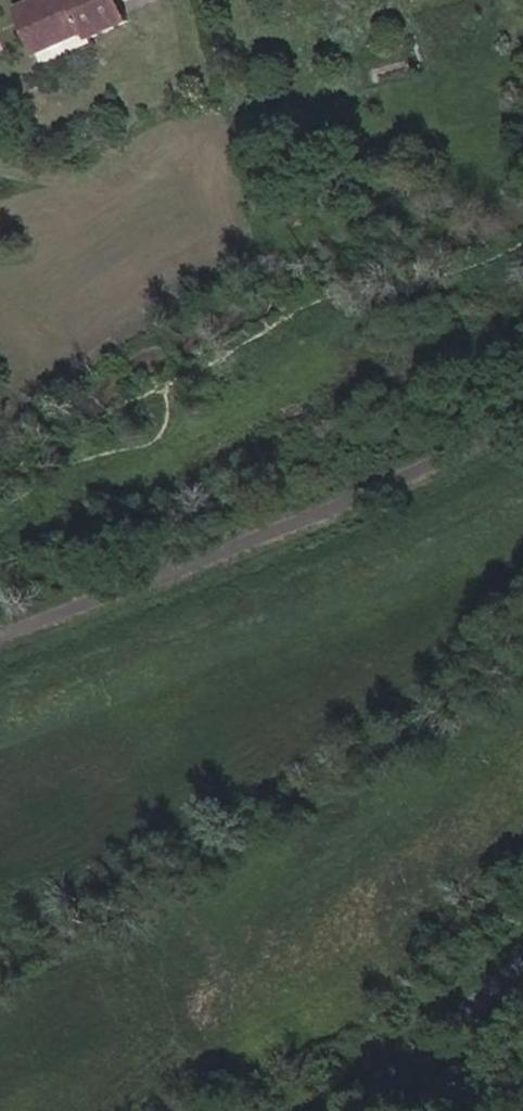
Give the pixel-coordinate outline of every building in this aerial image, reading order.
[(36,51),(83,31),(87,38),(124,22),(115,0),(57,0),(49,4),(47,0),(30,0),(28,1),(36,21),(25,25),(36,51)] [(36,21),(28,1),(18,7),(25,25),(36,21)]
